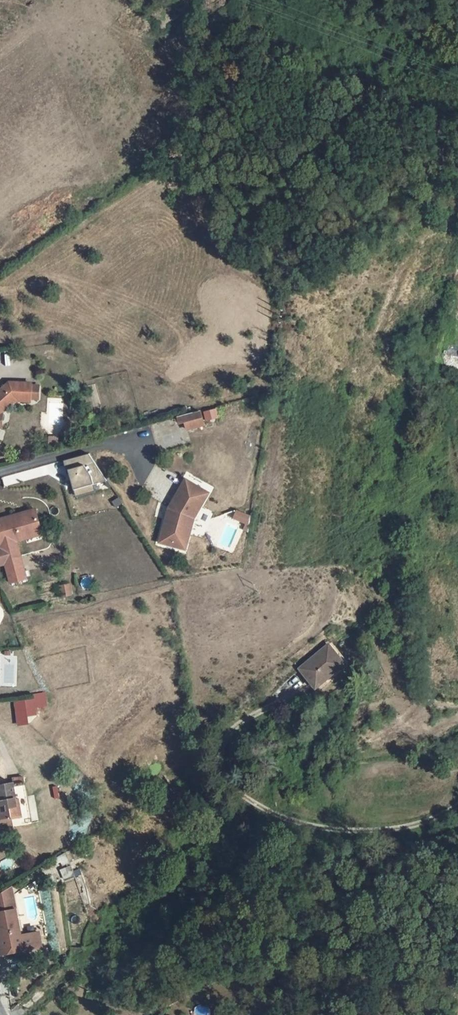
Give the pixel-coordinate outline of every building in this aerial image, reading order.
[(3,411),(5,403),(15,393),(34,394),(35,376),(10,375),(0,383),(0,411),(3,411)] [(216,409),(205,412),(207,419),(217,417),(216,409)] [(204,425),(199,410),(178,417),(180,424),(185,422),(187,430),(204,425)] [(107,476),(90,448),(67,455),(75,484),(95,479),(107,476)] [(168,499),(160,534),(181,539),(188,509),(204,481),(185,470),(168,499)] [(95,479),(75,484),(77,492),(97,486),(95,479)] [(188,509),(181,539),(185,540),(192,512),(207,483),(204,481),(188,509)] [(234,502),(230,511),(243,516),(241,522),(246,524),(249,508),(234,502)] [(38,521),(33,503),(0,512),(0,541),(3,555),(18,551),(14,536),(25,533),(23,524),(38,521)] [(25,533),(40,529),(38,521),(23,524),(25,533)] [(6,566),(21,562),(18,551),(3,555),(4,557),(6,566)] [(24,575),(21,562),(6,566),(9,579),(24,575)] [(329,644),(299,669),(316,689),(346,665),(329,644)] [(33,699),(14,701),(17,725),(28,724),(27,716),(36,714),(35,707),(46,706),(45,693),(32,695),(33,699)] [(21,819),(16,777),(3,778),(6,800),(8,800),(11,817),(11,819),(21,819)] [(3,778),(0,778),(0,813),(3,813),(3,817),(11,817),(8,800),(6,800),(3,778)] [(69,862),(65,853),(54,860),(55,863),(60,862),(62,865),(69,862)] [(75,875),(70,866),(59,871),(63,881),(75,875)] [(0,891),(0,937),(0,953),(0,954),(28,949),(42,946),(38,930),(20,935),(8,886),(0,891)] [(181,1008),(171,1006),(169,1014),(179,1014),(181,1008)]
